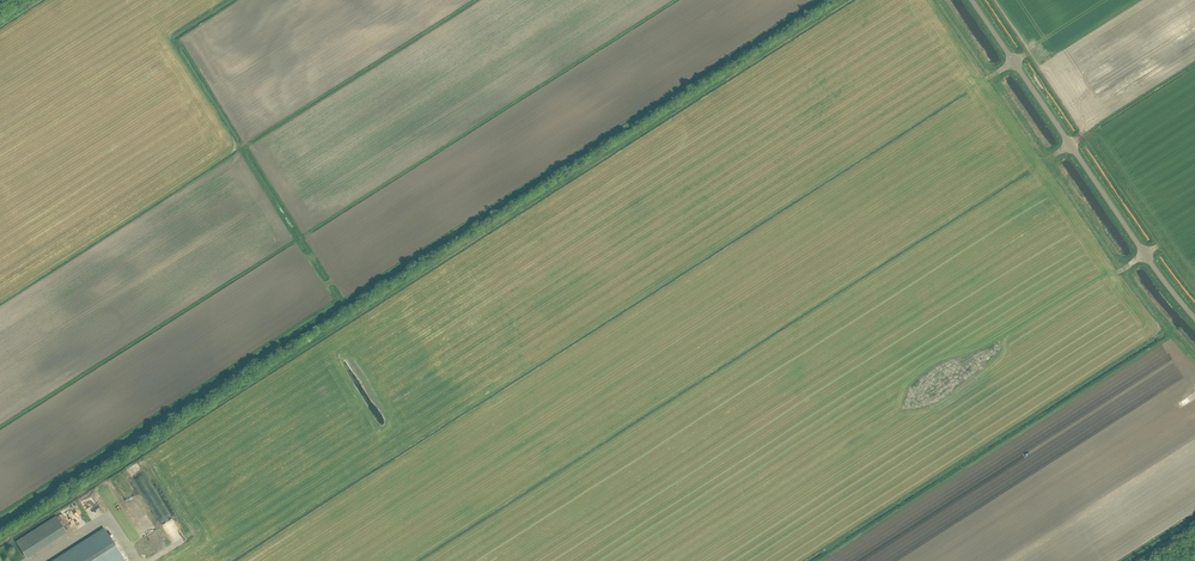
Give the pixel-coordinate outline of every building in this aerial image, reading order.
[(104,529),(54,560),(124,560),(104,529)] [(36,551),(26,536),(16,543),(26,558),(36,551)]
